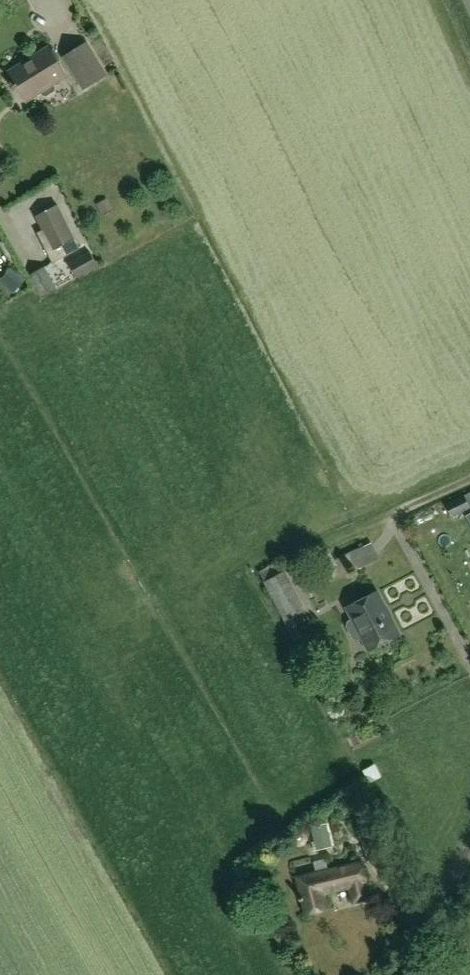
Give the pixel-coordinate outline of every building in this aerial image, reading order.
[(109,74),(88,41),(62,57),(83,91),(109,74)] [(33,63),(12,76),(28,100),(65,77),(48,50),(31,60),(33,63)] [(124,193),(112,197),(117,209),(129,205),(124,193)] [(80,250),(58,206),(36,218),(43,232),(37,234),(53,264),(80,250)] [(90,253),(70,265),(77,279),(98,269),(90,253)] [(15,292),(27,277),(14,266),(2,280),(15,292)] [(57,288),(45,266),(30,274),(42,297),(57,288)] [(468,505),(469,504),(469,493),(446,505),(453,519),(469,510),(469,508),(468,505)] [(259,571),(293,639),(302,635),(293,617),(304,612),(301,606),(304,605),(286,569),(285,570),(280,561),(259,571)] [(362,638),(369,651),(400,635),(378,593),(347,609),(353,620),(349,622),(347,627),(353,639),(358,640),(362,638)] [(364,771),(367,777),(368,778),(370,783),(378,779),(371,767),(364,771)] [(390,855),(377,822),(359,828),(368,862),(390,855)] [(311,827),(314,839),(329,835),(326,823),(311,827)] [(366,883),(362,864),(298,879),(307,915),(326,910),(322,894),(351,887),(355,902),(369,899),(365,884),(366,883)]
